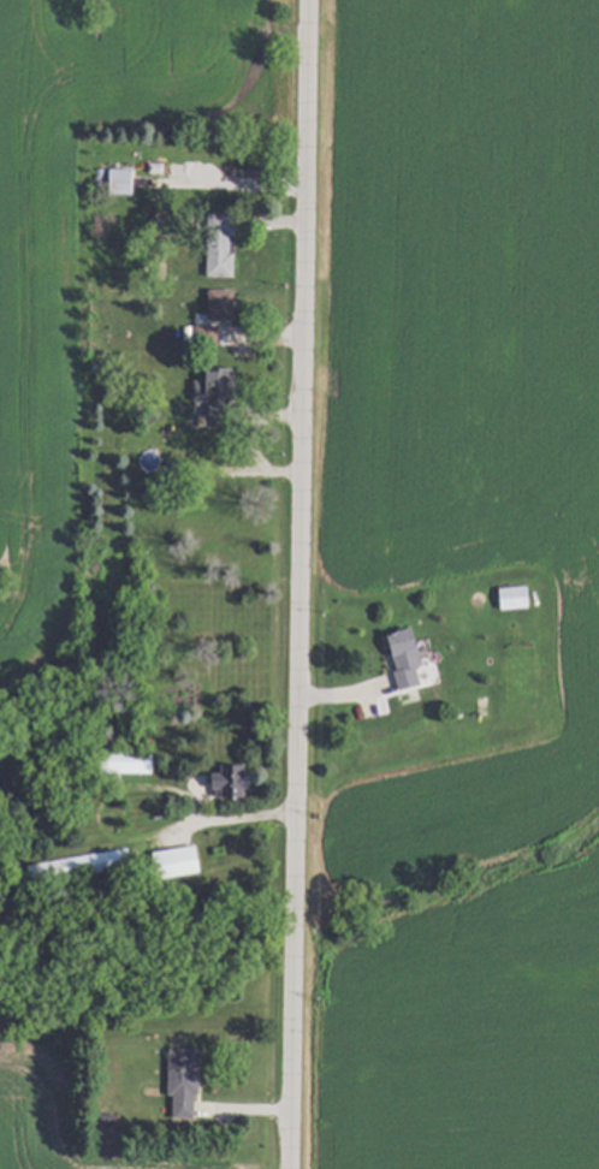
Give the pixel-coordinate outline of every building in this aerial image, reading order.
[(98,169),(98,194),(125,195),(125,170),(98,169)] [(222,254),(222,224),(199,224),(198,276),(227,277),(227,254),(222,254)] [(224,290),(200,290),(200,315),(224,315),(224,290)] [(209,325),(185,325),(185,342),(209,343),(209,325)] [(192,392),(213,392),(212,370),(192,371),(192,392)] [(522,584),(489,588),(492,609),(525,605),(522,584)] [(377,633),(391,689),(412,684),(407,666),(416,664),(406,626),(377,633)] [(145,755),(88,754),(88,771),(145,772),(145,755)] [(207,796),(232,795),(231,763),(216,764),(217,772),(199,772),(200,787),(207,787),(207,796)] [(142,849),(143,876),(194,873),(192,846),(142,849)] [(34,879),(118,869),(115,850),(31,861),(34,879)] [(164,1117),(188,1117),(188,1049),(161,1049),(161,1095),(165,1095),(164,1117)]
